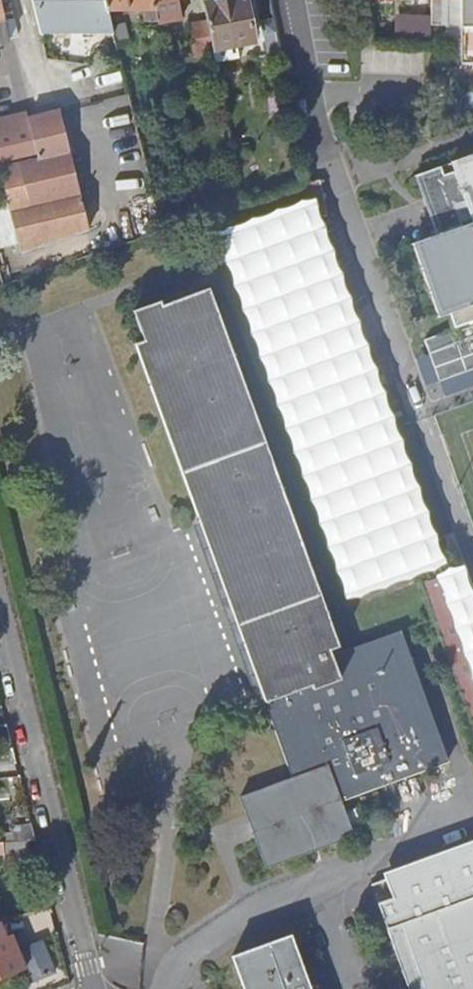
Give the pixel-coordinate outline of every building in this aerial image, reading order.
[(106,10),(103,0),(31,0),(39,29),(110,29),(106,10)] [(156,22),(152,0),(103,0),(106,10),(143,9),(143,21),(156,22)] [(156,22),(165,19),(161,0),(152,0),(156,22)] [(204,5),(206,22),(211,49),(253,41),(245,0),(233,0),(223,2),(222,0),(207,0),(207,5),(204,5)] [(430,26),(440,26),(440,0),(430,0),(430,26)] [(472,65),(472,0),(460,0),(459,65),(472,65)] [(9,42),(0,4),(0,44),(9,42)] [(211,49),(206,22),(189,25),(194,54),(212,52),(211,49)] [(267,55),(277,54),(271,22),(262,24),(267,55)] [(107,115),(130,109),(121,69),(96,75),(107,115)] [(3,169),(5,178),(0,179),(20,254),(89,230),(60,113),(0,127),(0,169),(3,169)] [(452,160),(453,161),(416,174),(435,233),(410,242),(436,315),(447,311),(454,329),(424,340),(438,380),(472,368),(472,153),(452,160)] [(319,178),(302,183),(314,217),(330,211),(319,178)] [(160,305),(134,314),(144,344),(137,346),(292,780),(240,798),(265,869),(352,838),(340,801),(447,763),(400,633),(331,658),(328,650),(337,647),(209,292),(161,310),(160,305)] [(467,567),(425,582),(472,715),(472,584),(467,567)] [(4,854),(4,859),(29,857),(27,841),(22,842),(0,843),(0,855),(4,854)] [(384,875),(393,899),(408,894),(401,876),(472,849),(472,843),(384,875)] [(378,905),(409,988),(472,988),(472,849),(401,876),(408,894),(393,899),(378,905)] [(19,971),(20,971),(6,937),(0,922),(0,979),(19,971)] [(6,937),(20,971),(25,969),(12,934),(6,937)] [(232,958),(243,988),(309,988),(290,938),(232,958)]
